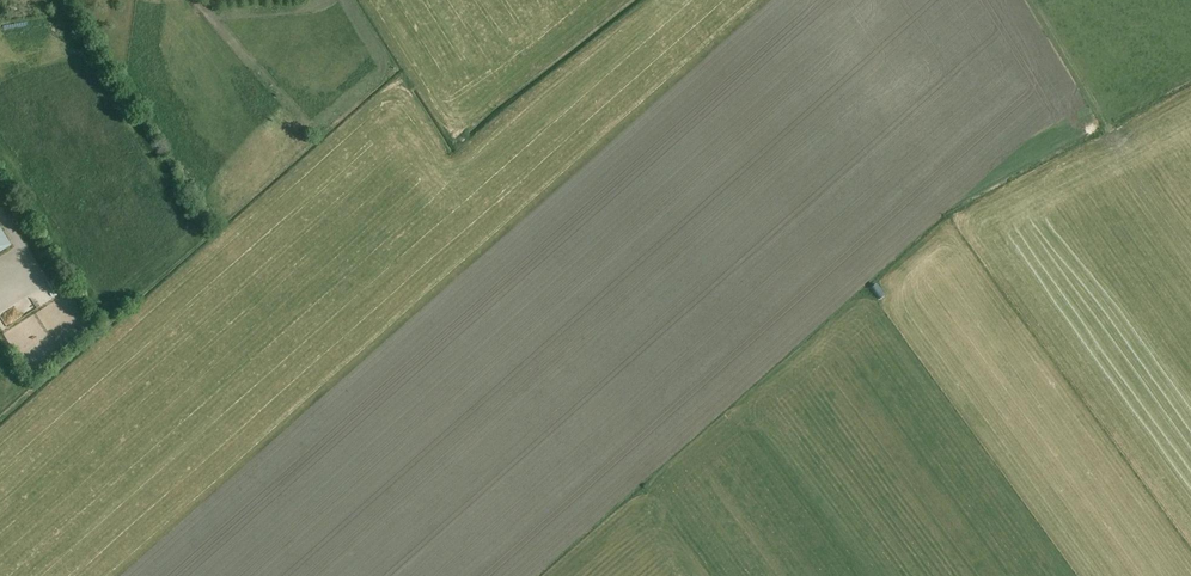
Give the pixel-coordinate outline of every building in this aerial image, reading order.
[(10,245),(0,230),(0,251),(10,245)]
